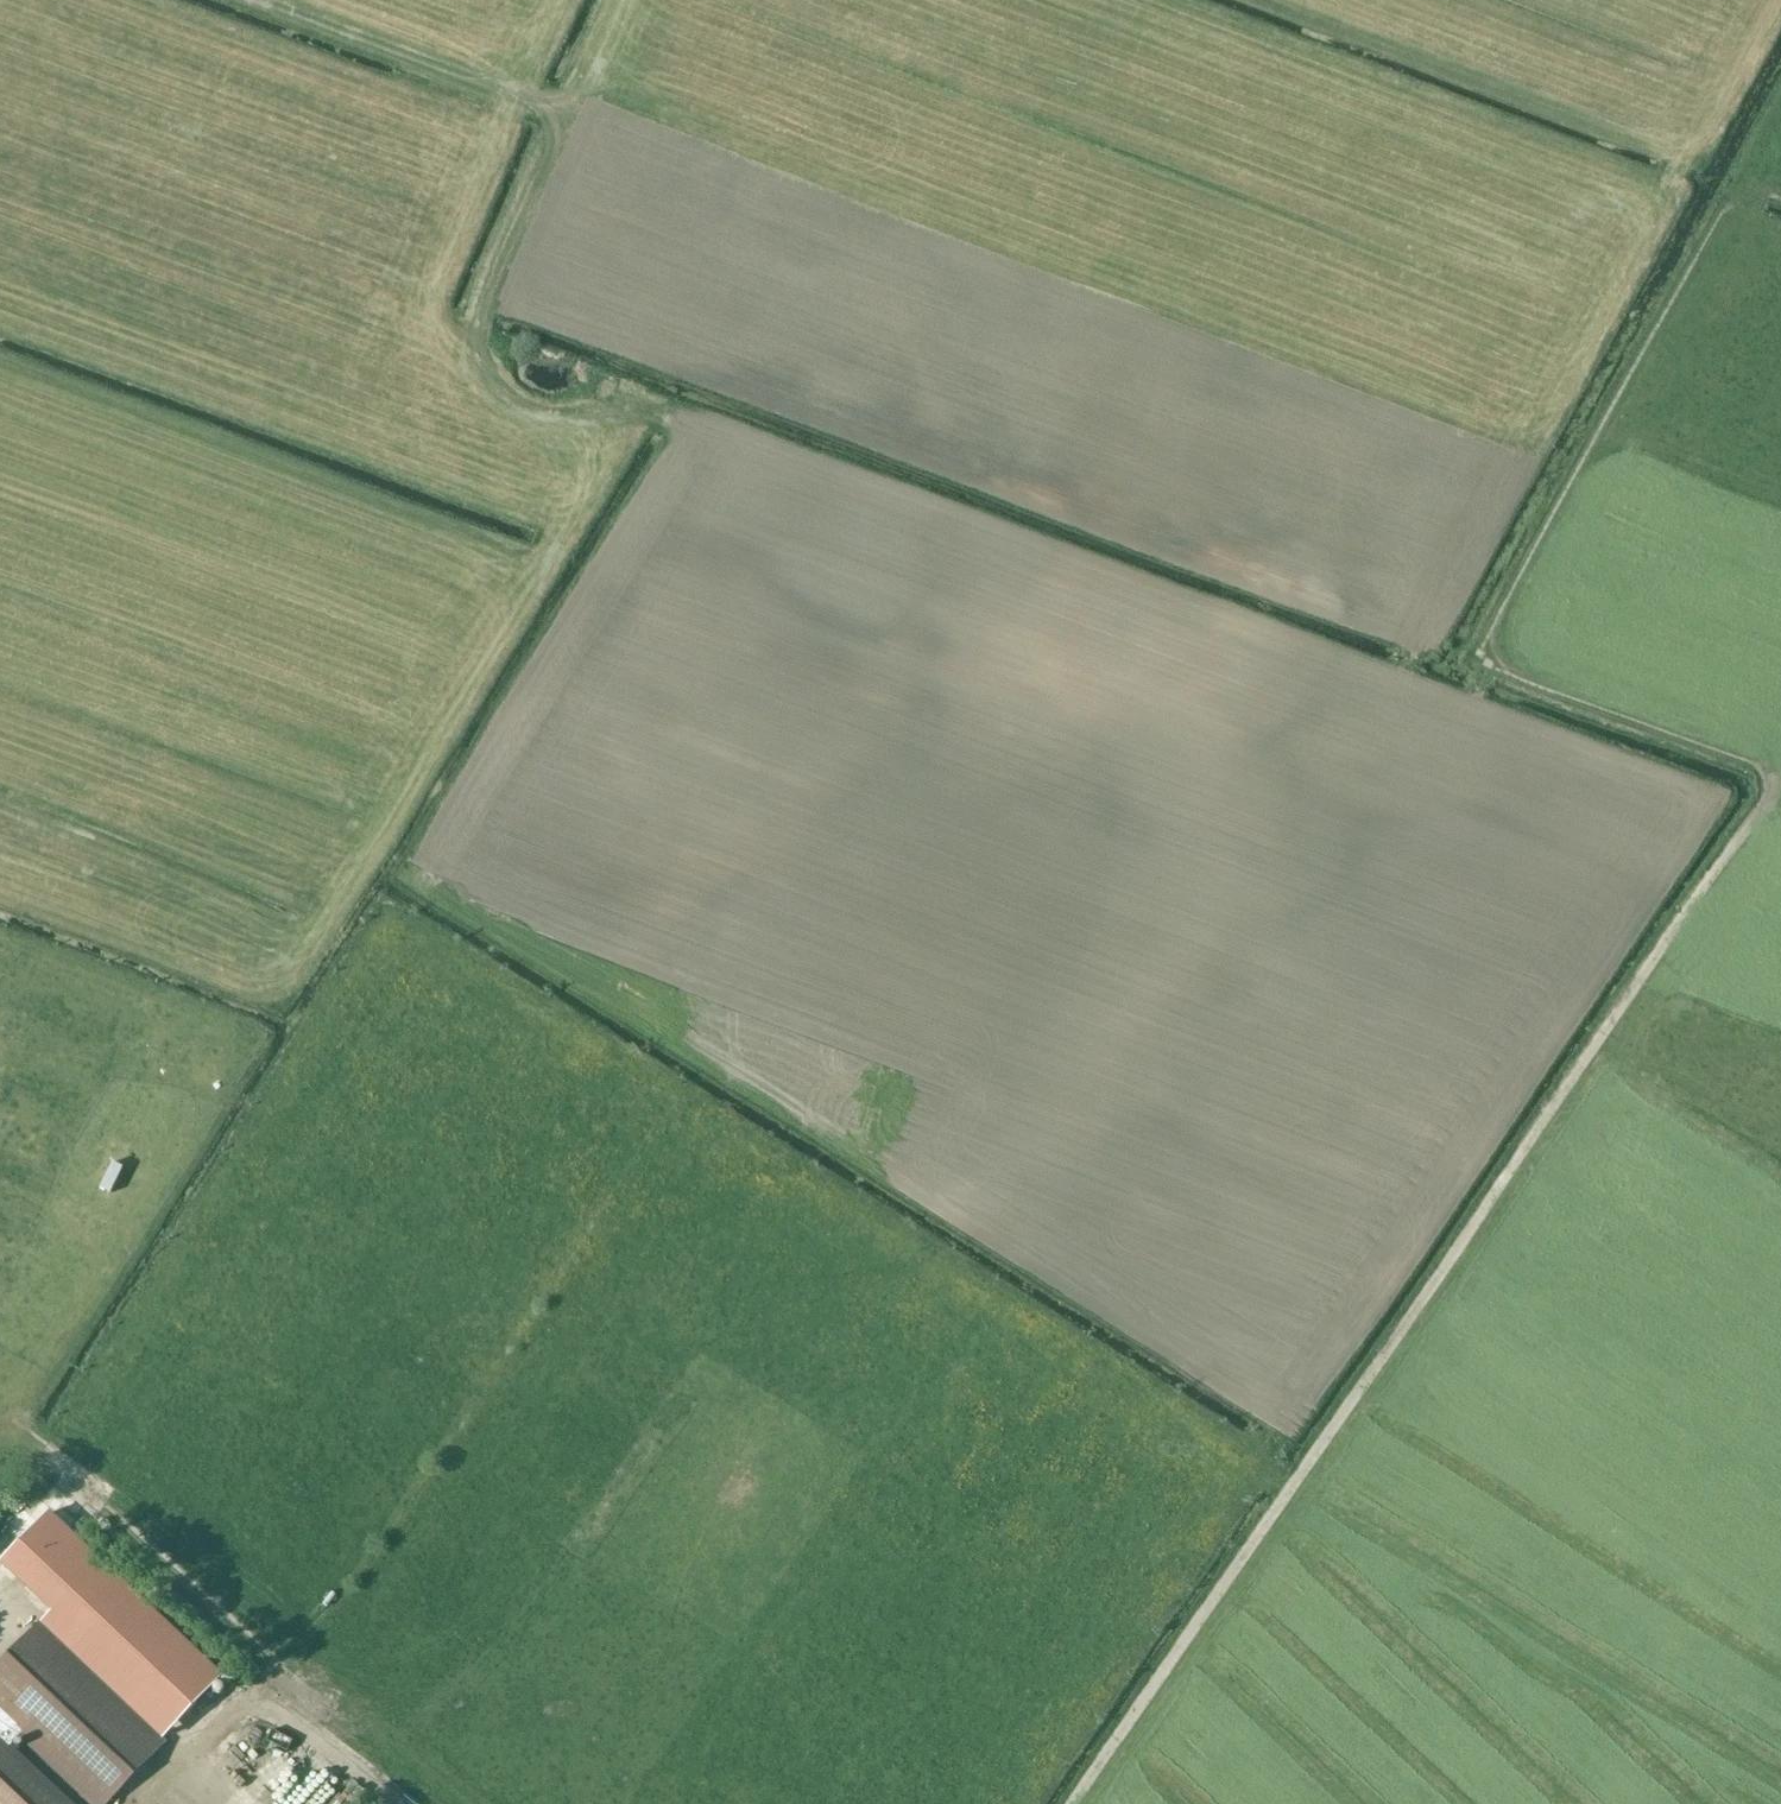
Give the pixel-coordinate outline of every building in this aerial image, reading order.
[(42,1621),(164,1737),(220,1678),(47,1513),(10,1552),(62,1601),(42,1621)] [(8,1745),(18,1734),(92,1803),(106,1803),(165,1742),(38,1622),(0,1662),(0,1803),(70,1803),(8,1745)] [(220,1803),(238,1803),(291,1754),(267,1730),(193,1801),(196,1803),(217,1803),(219,1803),(220,1803)] [(284,1793),(279,1788),(264,1803),(273,1803),(284,1793)]
